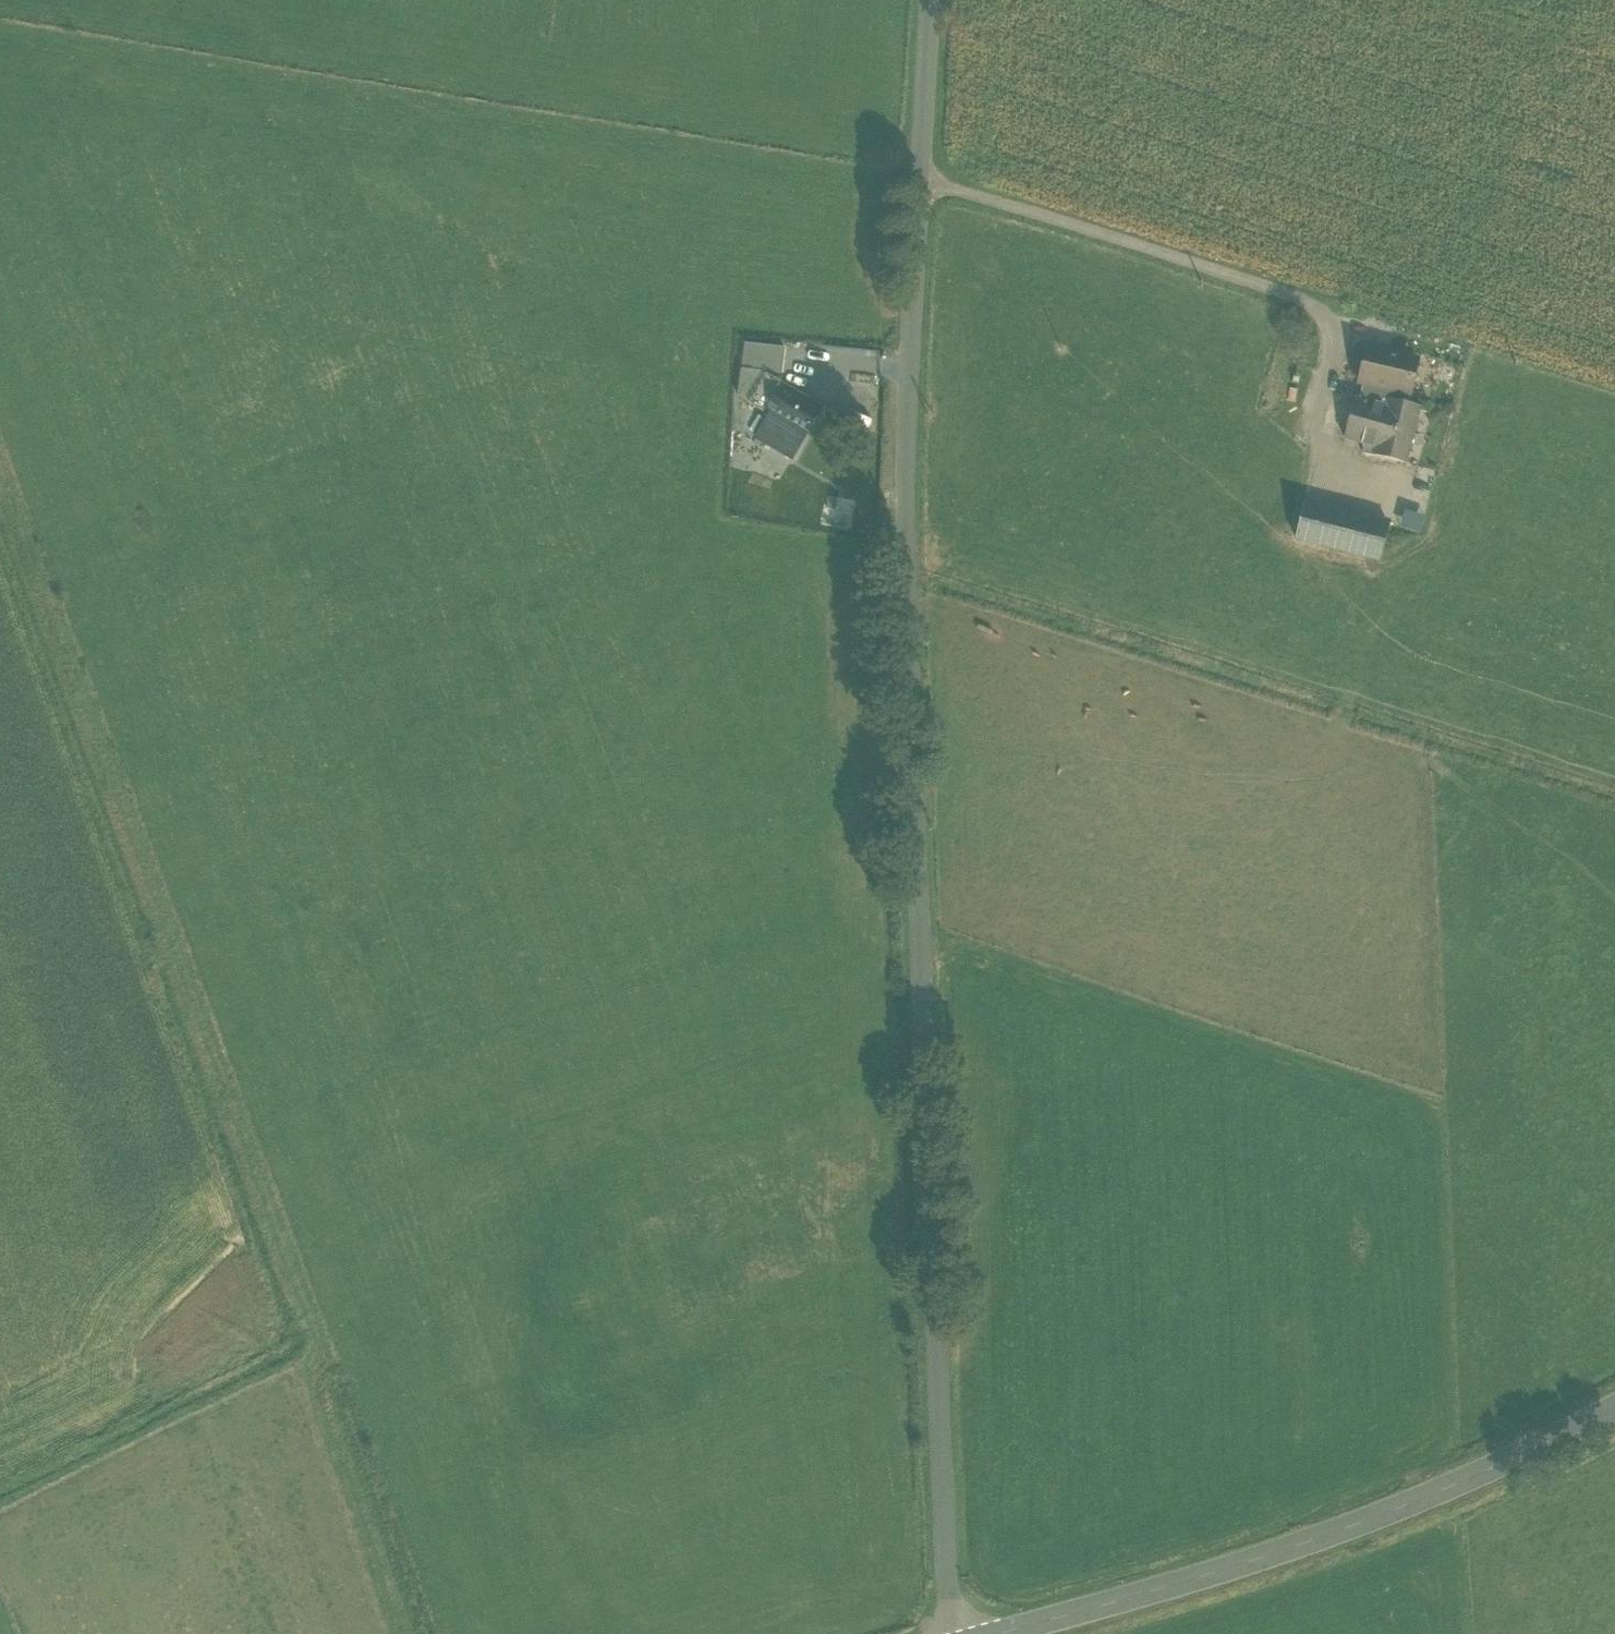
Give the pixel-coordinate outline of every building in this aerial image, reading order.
[(783,348),(743,345),(740,362),(737,380),(737,398),(741,399),(750,403),(766,375),(780,383),(784,376),(783,348)] [(1385,353),(1367,349),(1359,383),(1363,384),(1360,399),(1355,398),(1345,438),(1365,444),(1363,452),(1407,463),(1421,407),(1408,404),(1418,361),(1398,356),(1397,352),(1388,350),(1385,353)] [(766,375),(750,403),(765,412),(782,384),(780,383),(766,375)] [(822,408),(782,384),(765,412),(770,415),(757,438),(792,458),(805,436),(822,408)] [(856,499),(842,497),(837,528),(852,530),(856,499)] [(1390,526),(1304,504),(1295,538),(1381,560),(1390,526)] [(1400,509),(1398,528),(1421,530),(1423,512),(1400,509)]
